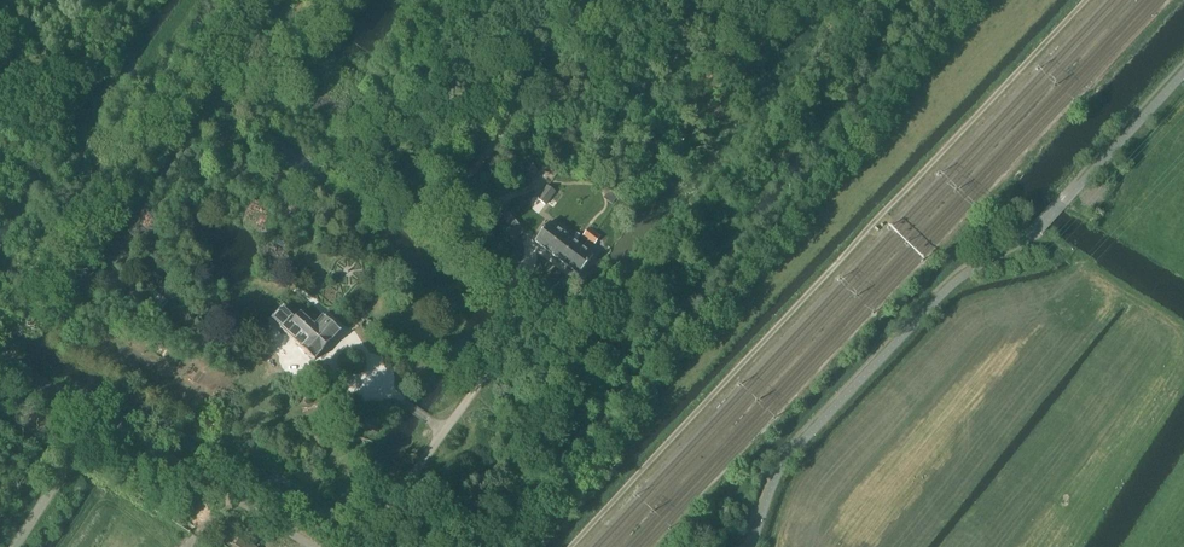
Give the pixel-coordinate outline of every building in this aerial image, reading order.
[(546,205),(555,192),(547,186),(537,199),(546,205)] [(515,198),(504,203),(506,209),(518,204),(515,198)] [(499,216),(515,229),(519,224),(504,211),(499,216)] [(590,228),(595,220),(589,216),(584,223),(590,228)] [(595,220),(590,228),(597,232),(602,225),(595,220)] [(549,253),(564,233),(550,222),(535,242),(549,253)] [(583,235),(589,239),(594,232),(588,228),(583,235)] [(599,237),(594,232),(589,239),(594,243),(599,237)] [(579,243),(564,233),(549,253),(564,264),(579,243)] [(594,254),(579,243),(564,264),(578,275),(594,254)] [(323,316),(314,325),(301,313),(295,319),(282,307),(271,319),(281,328),(280,329),(299,346),(298,347),(314,361),(341,332),(323,316)] [(239,538),(233,546),(253,546),(239,538)]
